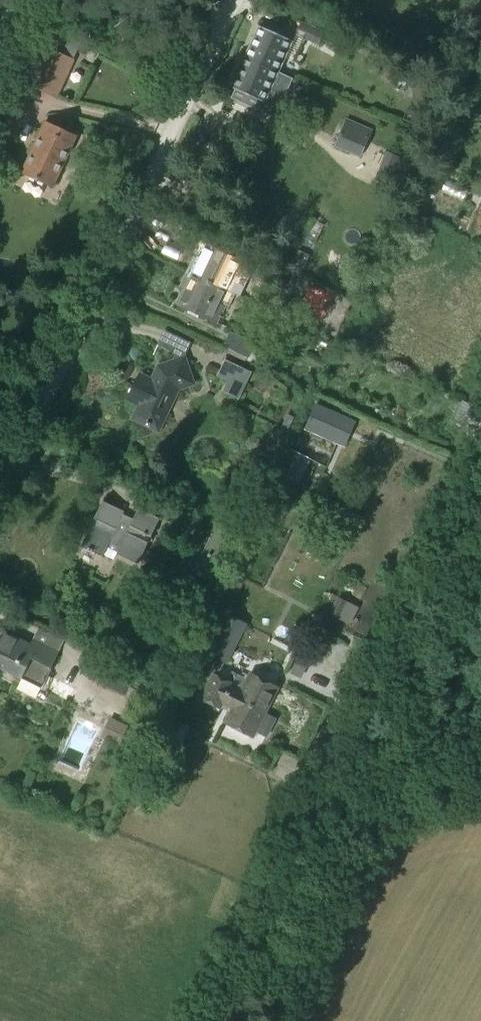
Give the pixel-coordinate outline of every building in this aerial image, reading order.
[(57,98),(80,49),(53,36),(55,32),(41,26),(16,79),(57,98)] [(279,71),(292,40),(258,26),(245,56),(279,71)] [(309,27),(305,38),(318,43),(322,32),(309,27)] [(279,71),(245,57),(232,86),(231,86),(230,87),(266,103),(267,102),(275,105),(288,76),(278,72),(279,71)] [(372,130),(346,120),(335,145),(361,156),(372,130)] [(53,187),(76,138),(45,123),(22,172),(53,187)] [(237,148),(224,143),(219,156),(232,161),(237,148)] [(388,153),(376,180),(392,187),(404,160),(388,153)] [(245,264),(206,245),(199,260),(196,258),(188,274),(225,291),(232,277),(237,280),(245,264)] [(298,251),(294,260),(305,265),(309,256),(298,251)] [(282,287),(289,274),(263,262),(257,275),(282,287)] [(216,323),(224,307),(218,304),(225,291),(188,274),(181,288),(185,290),(177,304),(216,323)] [(253,357),(257,349),(253,348),(256,343),(230,331),(223,346),(249,358),(250,356),(253,357)] [(239,399),(253,370),(226,357),(217,376),(227,381),(222,391),(239,399)] [(195,384),(185,358),(157,367),(151,380),(139,375),(127,400),(139,406),(133,420),(158,432),(178,390),(195,384)] [(317,404),(306,428),(314,431),(312,435),(323,440),(325,436),(337,441),(347,417),(317,404)] [(293,452),(287,449),(280,463),(282,464),(277,474),(275,473),(256,513),(280,525),(300,484),(299,484),(312,459),(294,450),(293,452)] [(131,525),(120,520),(124,511),(103,501),(81,546),(103,557),(109,543),(120,548),(117,554),(138,564),(160,519),(139,509),(131,525)] [(339,598),(331,614),(341,618),(349,602),(339,598)] [(227,662),(246,623),(211,606),(194,640),(202,644),(200,649),(227,662)] [(4,632),(0,641),(0,668),(22,678),(31,659),(51,668),(59,651),(46,645),(44,651),(4,632)] [(152,705),(160,688),(107,662),(97,683),(135,701),(137,698),(152,705)] [(252,736),(277,687),(251,674),(241,693),(229,687),(231,684),(214,675),(202,698),(219,707),(221,702),(233,708),(226,723),(252,736)] [(68,701),(75,687),(54,677),(47,691),(68,701)] [(167,754),(182,722),(164,714),(148,745),(167,754)] [(119,745),(129,725),(110,716),(100,737),(119,745)]
